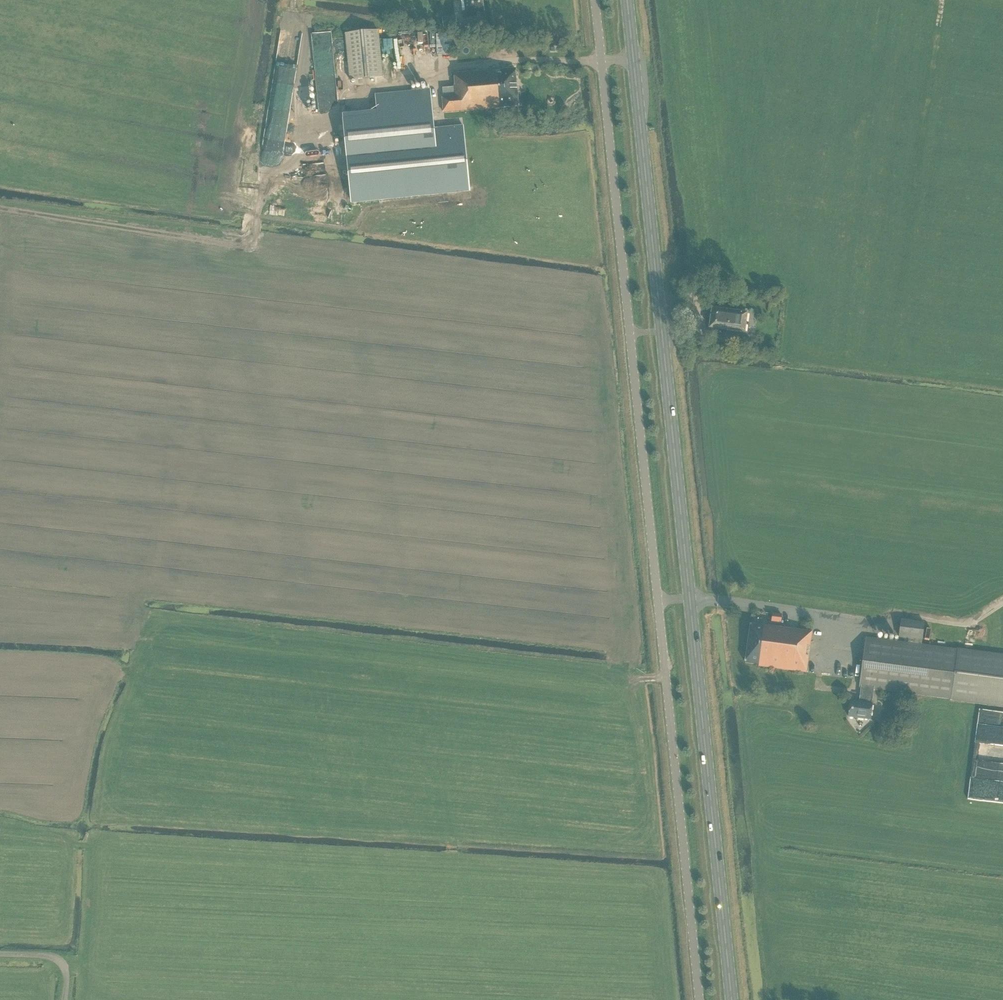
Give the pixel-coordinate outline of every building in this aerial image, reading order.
[(463,18),(476,16),(476,13),(484,12),(482,0),(461,0),(463,18)] [(458,27),(456,16),(442,18),(444,28),(458,27)] [(313,97),(333,96),(329,30),(309,31),(313,97)] [(378,30),(345,33),(350,79),(382,76),(378,30)] [(451,34),(436,34),(437,55),(452,54),(451,34)] [(442,96),(443,112),(518,106),(515,69),(454,74),(454,85),(454,87),(442,88),(443,96),(442,96)] [(437,162),(429,89),(376,94),(379,127),(344,130),(348,171),(437,162)] [(709,346),(725,348),(727,330),(744,332),(747,313),(712,308),(709,328),(714,328),(713,334),(711,334),(709,346)] [(771,622),(781,624),(783,614),(773,613),(771,622)] [(874,689),(951,699),(951,700),(1002,707),(1002,655),(958,649),(958,650),(921,645),(924,623),(901,620),(899,637),(908,638),(908,643),(866,638),(860,687),(861,687),(859,702),(851,701),(848,717),(870,720),(872,704),(874,689)] [(811,641),(809,641),(810,631),(751,623),(746,663),(759,665),(759,666),(806,672),(807,662),(808,662),(811,641)] [(861,725),(857,718),(851,722),(854,728),(861,725)] [(1002,743),(1002,723),(974,720),(972,740),(1002,743)] [(974,771),(1002,777),(1002,762),(977,756),(974,771)]
